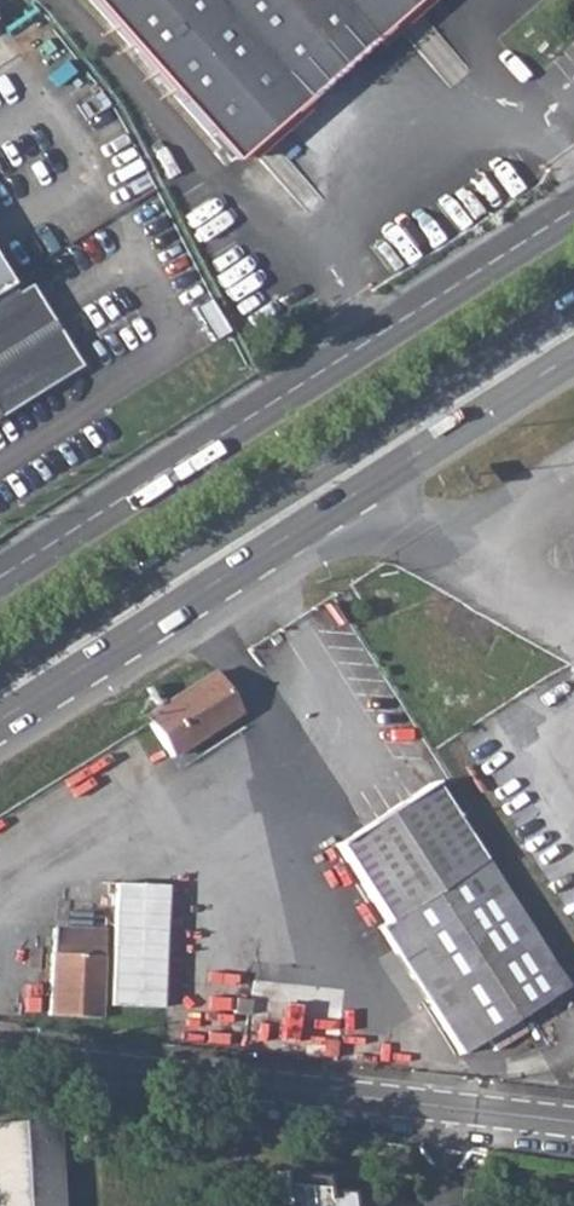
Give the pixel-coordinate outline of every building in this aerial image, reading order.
[(210,139),(368,0),(88,0),(210,139)] [(237,715),(211,674),(143,717),(169,757),(237,715)] [(431,784),(335,846),(383,923),(376,927),(458,1056),(561,989),(431,784)] [(116,881),(112,1006),(164,1008),(169,883),(116,881)] [(103,931),(53,929),(48,1016),(99,1018),(103,931)] [(46,1122),(51,1205),(58,1205),(52,1121),(46,1122)] [(46,1122),(0,1124),(0,1205),(51,1205),(46,1122)] [(298,1186),(299,1205),(359,1205),(357,1194),(298,1186)]
